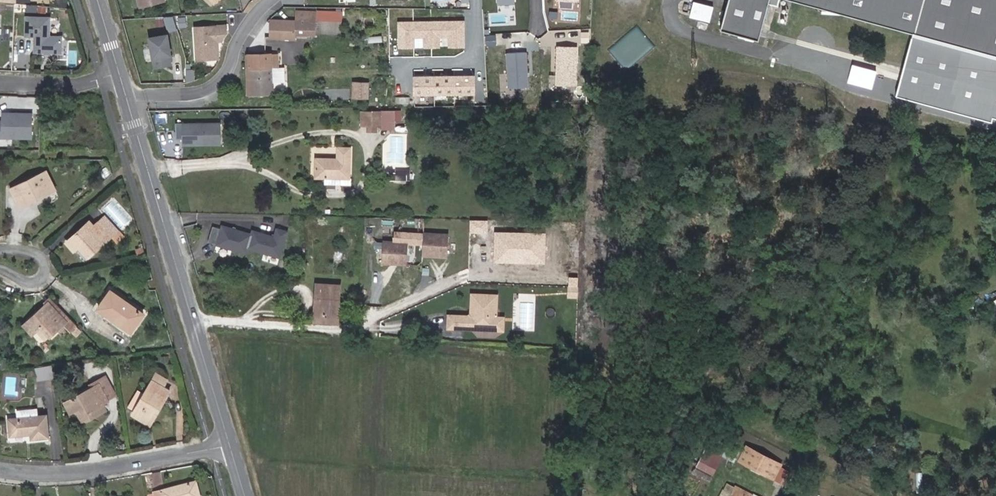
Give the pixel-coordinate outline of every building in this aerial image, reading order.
[(690,15),(710,21),(715,5),(698,0),(694,0),(690,15)] [(720,30),(757,40),(767,3),(776,6),(777,0),(728,0),(720,30)] [(995,53),(995,0),(794,0),(995,53)] [(314,9),(295,10),(295,18),(314,18),(314,9)] [(51,16),(27,15),(26,34),(36,35),(35,50),(46,50),(50,50),(62,51),(62,39),(60,35),(50,35),(51,16)] [(314,22),(314,18),(295,18),(295,20),(295,23),(269,22),(269,37),(295,38),(295,33),(315,33),(314,22)] [(464,21),(397,21),(397,48),(464,47),(464,21)] [(225,26),(194,28),(197,60),(218,59),(217,41),(221,41),(222,38),(225,32),(225,26)] [(167,35),(149,38),(154,67),(170,65),(169,60),(168,55),(170,55),(167,35)] [(577,86),(578,46),(555,46),(555,85),(577,86)] [(529,88),(527,51),(505,53),(508,90),(529,88)] [(270,55),(251,55),(251,68),(252,94),(278,94),(278,82),(285,82),(285,68),(278,68),(271,69),(270,55)] [(853,62),(848,81),(872,87),(877,69),(853,62)] [(474,75),(413,75),(414,94),(474,94),(474,75)] [(352,97),(369,97),(370,80),(353,79),(352,97)] [(398,100),(411,100),(411,83),(398,83),(398,100)] [(935,104),(933,110),(973,123),(975,116),(935,104)] [(33,111),(5,110),(5,118),(5,121),(0,121),(0,134),(33,135),(33,111)] [(393,112),(361,112),(360,126),(393,125),(393,112)] [(183,123),(175,123),(176,140),(183,140),(183,145),(219,144),(219,124),(183,125),(183,123)] [(315,178),(324,178),(340,178),(349,178),(350,148),(337,147),(337,159),(315,159),(315,178)] [(21,207),(42,196),(40,193),(52,186),(45,171),(11,188),(21,207)] [(40,193),(42,196),(54,190),(52,186),(40,193)] [(75,251),(78,249),(81,246),(91,257),(112,237),(117,242),(123,237),(105,216),(95,225),(90,220),(66,242),(75,251)] [(212,228),(208,243),(246,253),(247,248),(279,256),(286,231),(276,228),(273,236),(252,231),(251,235),(221,227),(220,230),(212,228)] [(546,233),(494,232),(493,262),(545,263),(546,233)] [(449,234),(424,233),(423,254),(448,255),(449,234)] [(384,243),(383,264),(408,264),(409,243),(384,243)] [(88,260),(91,257),(81,246),(78,249),(88,260)] [(316,284),(316,293),(319,293),(318,314),(338,315),(339,285),(316,284)] [(111,291),(98,309),(131,332),(143,314),(111,291)] [(338,323),(338,315),(318,314),(319,293),(316,293),(314,322),(338,323)] [(449,315),(449,327),(496,330),(496,318),(498,296),(473,294),(472,315),(470,316),(449,315)] [(58,306),(51,298),(47,302),(48,303),(54,309),(58,306)] [(74,323),(58,306),(54,309),(48,303),(25,325),(33,334),(35,332),(41,326),(50,335),(63,324),(68,328),(74,323)] [(504,318),(496,318),(496,330),(503,331),(504,318)] [(77,326),(74,323),(68,328),(71,332),(77,326)] [(43,342),(50,335),(41,326),(35,332),(43,342)] [(38,378),(51,378),(51,365),(37,365),(38,378)] [(144,394),(134,411),(132,415),(146,423),(152,413),(156,415),(170,390),(164,387),(168,380),(156,373),(144,394)] [(107,379),(100,383),(109,400),(117,396),(107,379)] [(80,408),(87,420),(106,410),(102,404),(109,400),(100,383),(64,402),(70,413),(75,411),(80,408)] [(134,411),(144,394),(138,391),(128,407),(134,411)] [(81,423),(87,420),(80,408),(75,411),(81,423)] [(38,409),(17,411),(17,419),(9,419),(10,436),(32,434),(32,439),(47,438),(45,416),(38,416),(38,409)] [(152,413),(146,423),(150,425),(156,415),(152,413)] [(738,451),(728,445),(723,455),(733,461),(738,451)] [(748,447),(741,462),(775,479),(782,465),(748,447)] [(722,457),(705,448),(696,466),(713,475),(722,457)] [(148,495),(199,495),(196,482),(148,495)] [(721,495),(757,495),(752,493),(751,495),(736,487),(732,493),(724,489),(721,495)]
